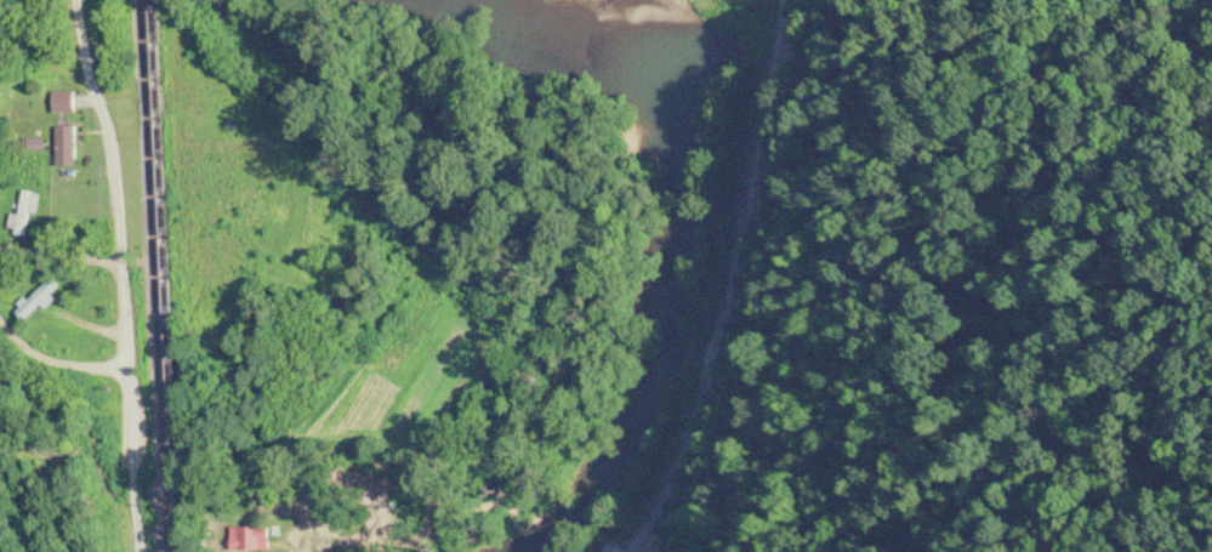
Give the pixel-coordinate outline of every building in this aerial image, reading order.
[(55,113),(77,113),(77,93),(55,93),(55,113)] [(58,186),(78,186),(78,127),(58,127),(58,186)] [(274,528),(232,528),(232,551),(274,551),(274,528)]
